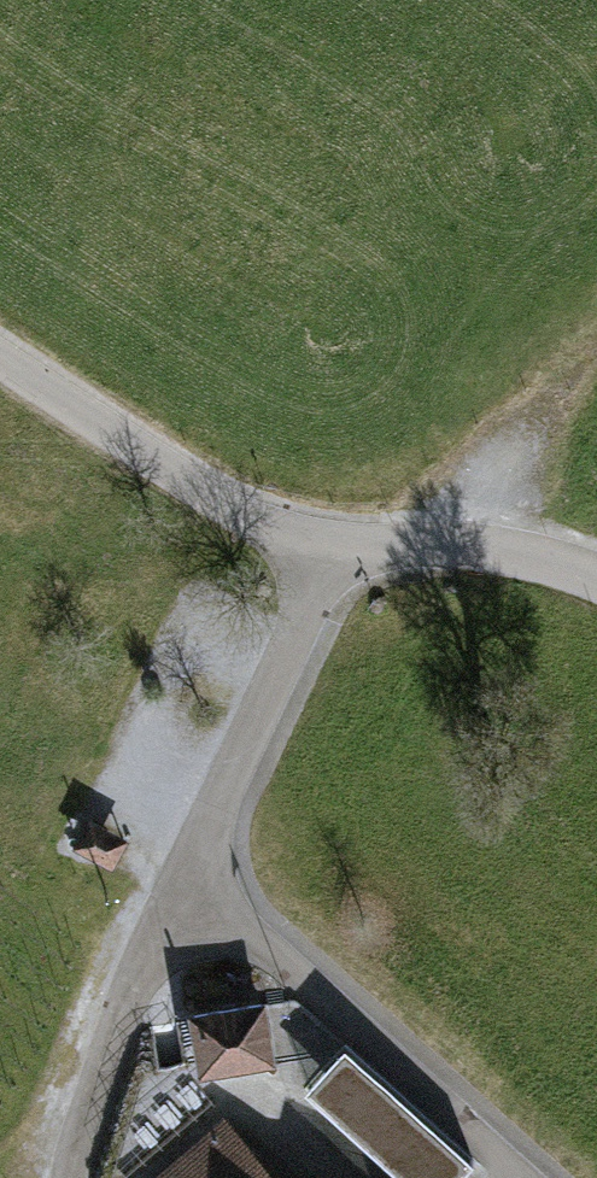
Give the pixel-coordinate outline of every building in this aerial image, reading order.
[(265,1000),(191,1010),(200,1072),(273,1062),(265,1000)] [(344,1042),(303,1088),(403,1177),(457,1177),(474,1159),(344,1042)] [(175,1177),(279,1177),(235,1127),(175,1177)]
